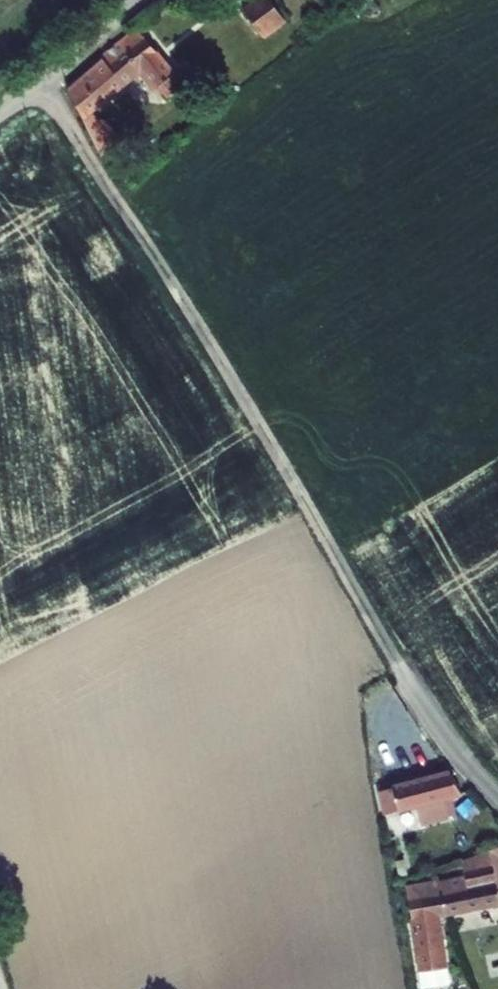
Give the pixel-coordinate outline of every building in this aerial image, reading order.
[(236,17),(259,45),(280,27),(258,0),(257,0),(236,17)] [(65,96),(98,162),(122,150),(110,128),(92,127),(87,118),(134,87),(148,105),(154,104),(162,116),(183,98),(175,84),(168,90),(129,39),(97,65),(98,72),(65,96)] [(449,788),(365,799),(368,823),(450,810),(449,788)] [(387,895),(399,951),(396,952),(404,980),(432,974),(423,922),(497,902),(497,848),(426,882),(427,889),(387,895)]
